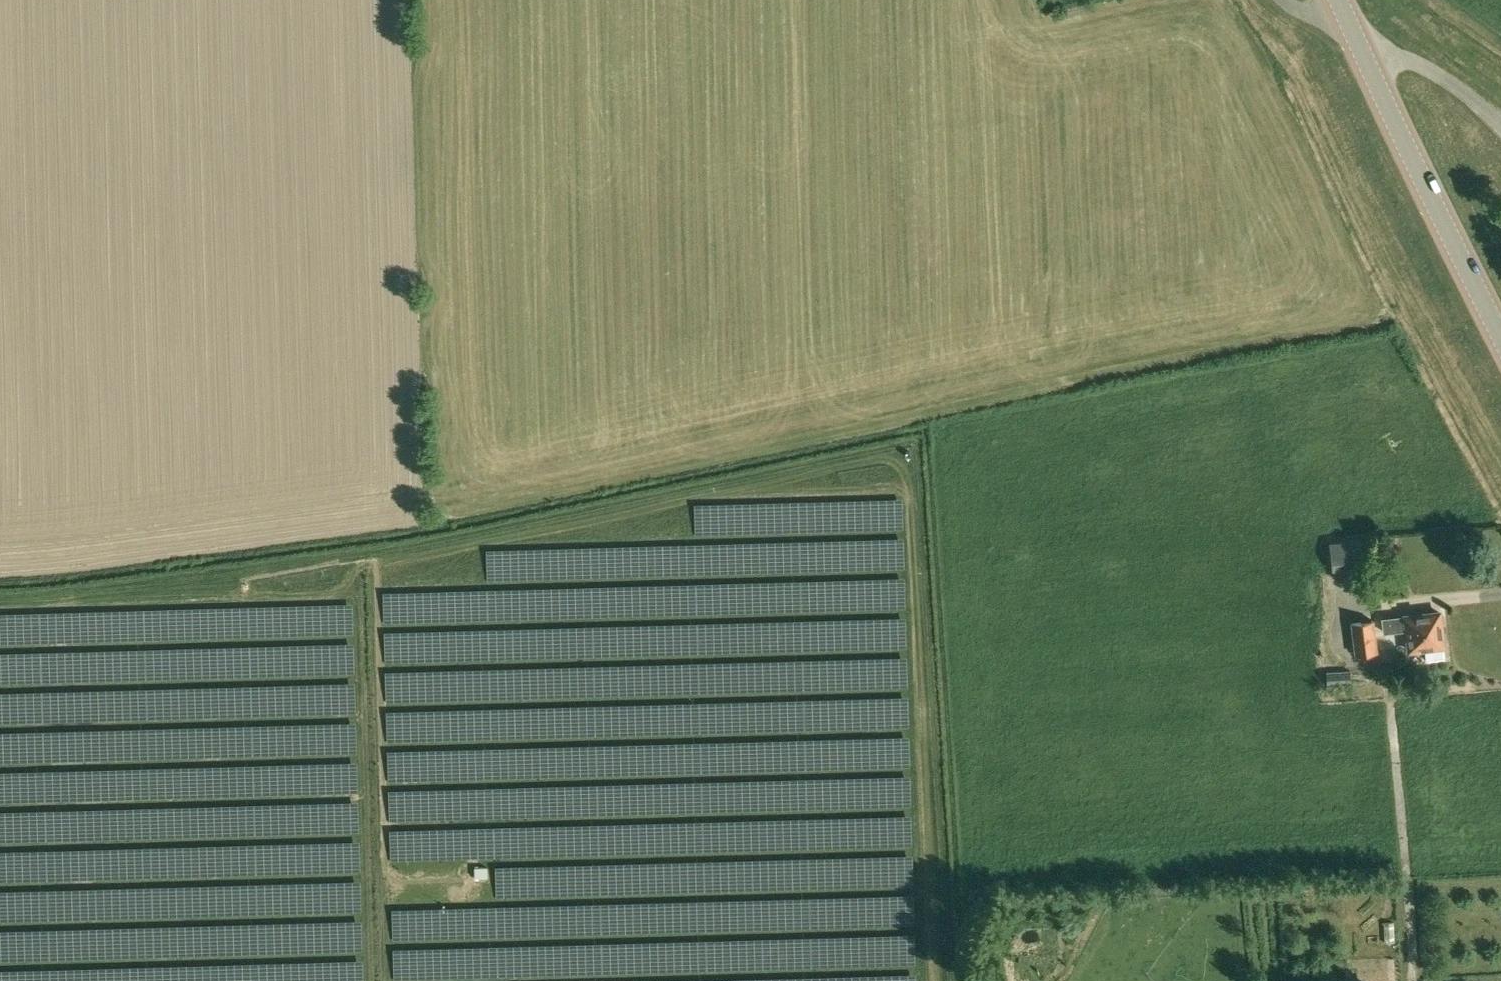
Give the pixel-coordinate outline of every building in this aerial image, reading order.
[(1332,567),(1365,562),(1362,539),(1329,544),(1332,567)] [(1439,613),(1406,617),(1405,615),(1382,618),(1384,633),(1407,630),(1409,650),(1423,648),(1425,660),(1445,658),(1443,646),(1439,613)] [(1351,623),(1355,655),(1378,652),(1374,620),(1351,623)] [(1351,671),(1326,672),(1327,685),(1352,683),(1351,671)]
